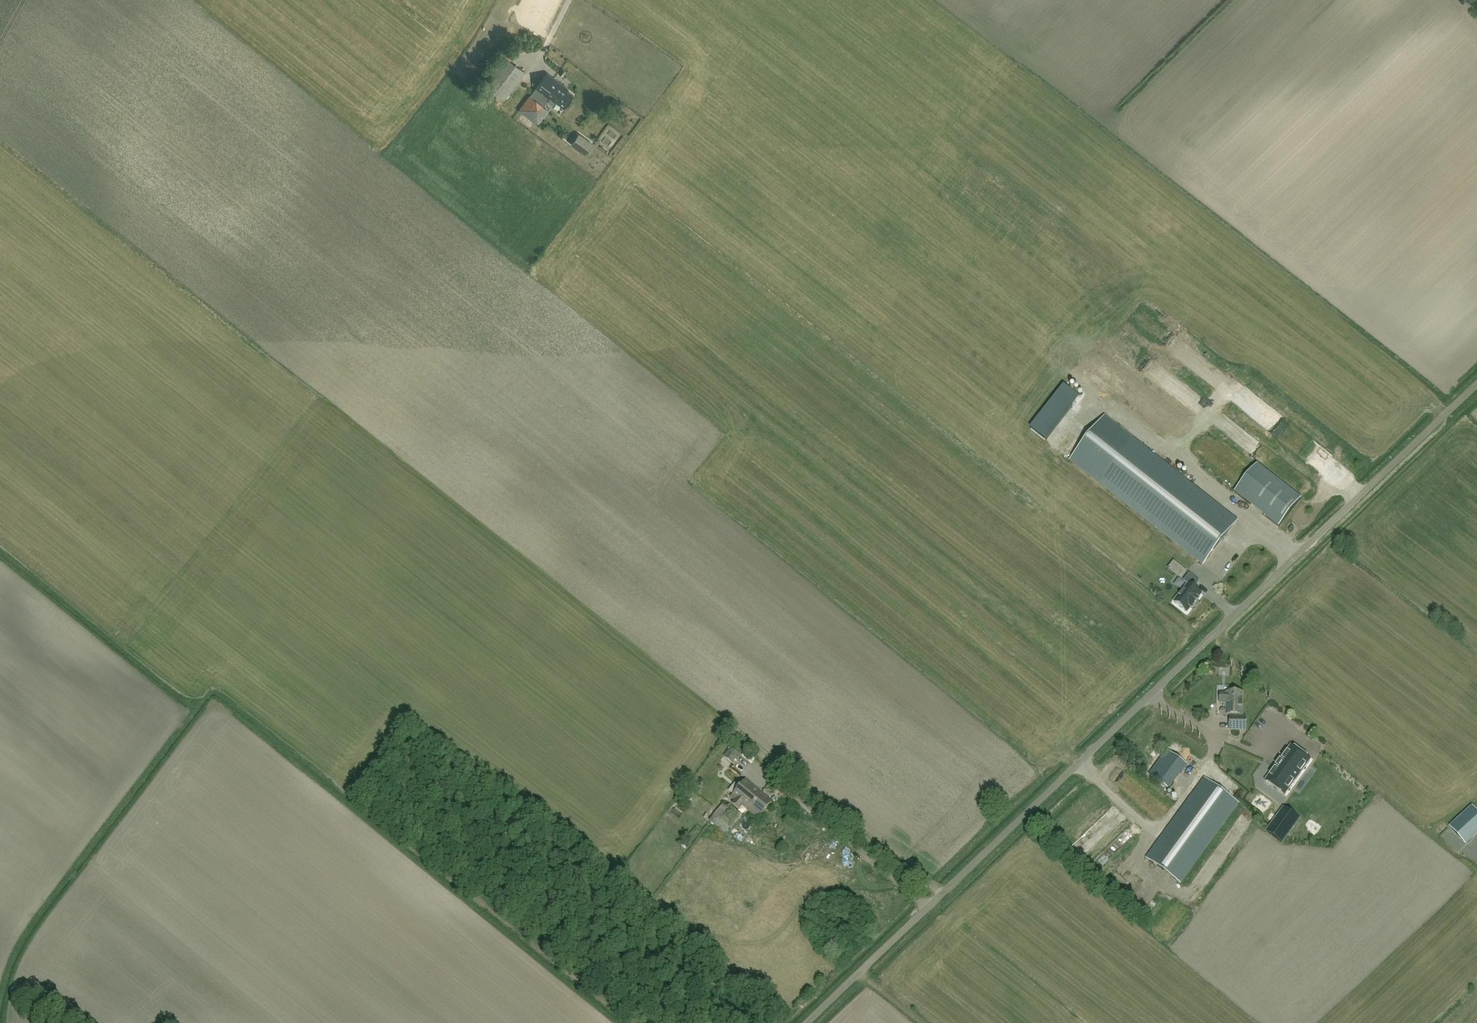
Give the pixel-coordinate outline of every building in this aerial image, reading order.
[(505,56),(484,83),(498,95),(504,99),(525,72),(505,56)] [(563,107),(573,95),(567,90),(568,89),(547,73),(535,89),(536,89),(530,96),(519,110),(538,125),(549,110),(543,106),(547,100),(553,104),(555,101),(563,107)] [(1064,386),(1031,429),(1045,441),(1079,398),(1064,386)] [(1204,565),(1237,522),(1133,440),(1099,482),(1204,565)] [(1257,465),(1235,493),(1279,528),(1301,499),(1257,465)] [(1176,574),(1181,567),(1174,562),(1168,569),(1176,574)] [(1197,599),(1201,594),(1194,588),(1199,582),(1189,574),(1184,581),(1188,584),(1174,602),(1187,612),(1191,607),(1193,609),(1199,600),(1197,599)] [(1220,703),(1226,703),(1227,703),(1227,715),(1230,715),(1229,730),(1245,731),(1246,718),(1243,718),(1243,693),(1226,693),(1226,694),(1220,694),(1220,703)] [(1265,781),(1285,796),(1311,760),(1291,746),(1265,781)] [(732,764),(739,754),(730,748),(723,757),(732,764)] [(1169,790),(1186,765),(1166,751),(1149,776),(1169,790)] [(1262,775),(1268,765),(1262,762),(1256,771),(1262,775)] [(757,799),(762,792),(746,779),(731,797),(735,801),(732,804),(739,810),(742,806),(747,810),(747,809),(747,810),(752,804),(749,802),(752,798),(753,799),(755,798),(755,797),(757,799)] [(1181,884),(1239,804),(1204,779),(1147,859),(1181,884)] [(747,809),(747,810),(758,819),(773,801),(762,792),(757,799),(755,797),(755,798),(753,799),(752,798),(749,802),(752,804),(747,810),(747,809)] [(737,819),(722,806),(709,821),(725,834),(737,819)] [(1476,835),(1476,812),(1472,806),(1450,827),(1466,845),(1473,839),(1476,835)] [(1294,827),(1278,815),(1266,832),(1282,843),(1294,827)]
